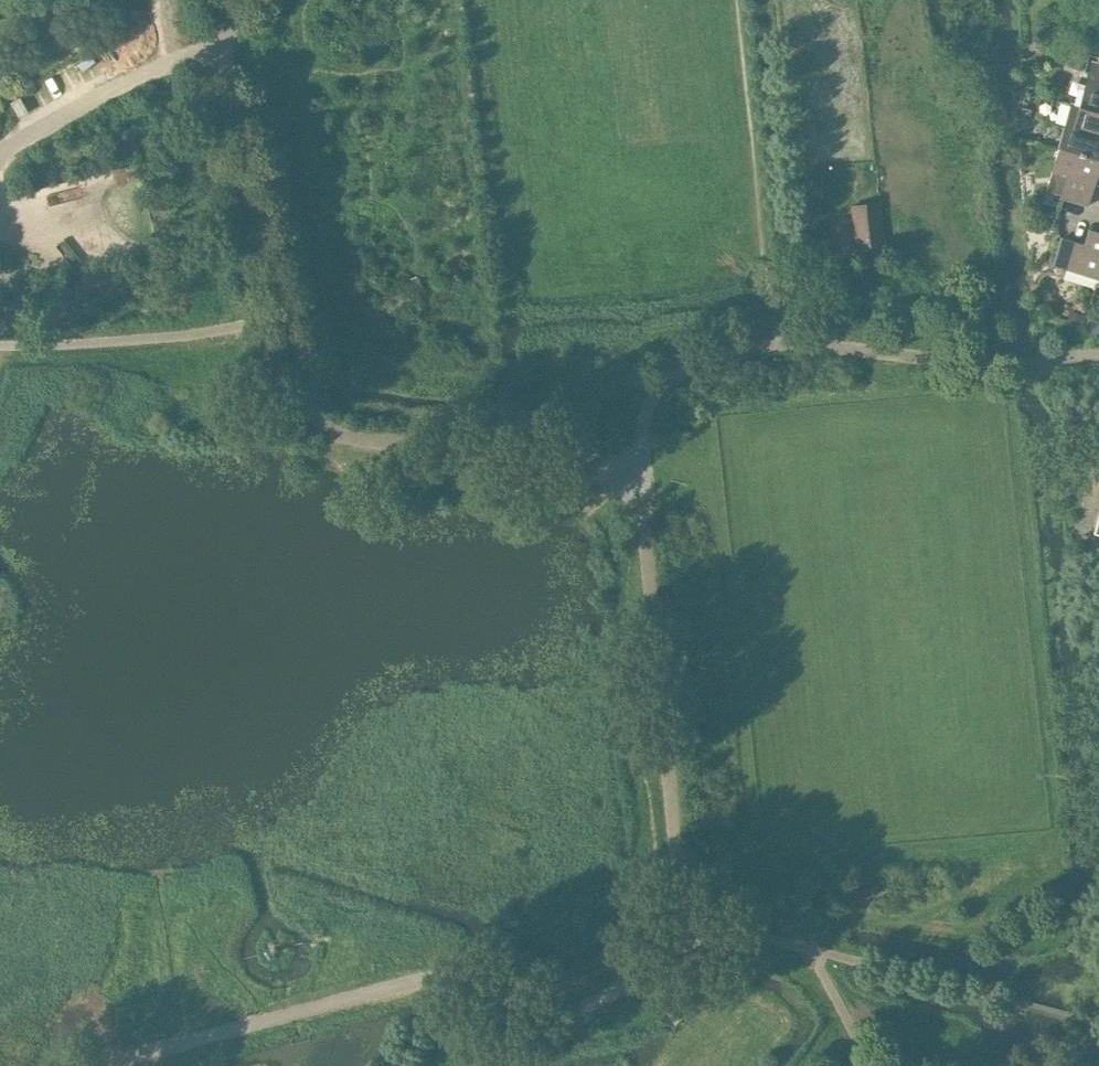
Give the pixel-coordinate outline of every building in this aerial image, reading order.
[(1089,72),(1098,75),(1098,62),(1092,60),(1089,72)] [(1098,111),(1098,75),(1089,72),(1079,105),(1098,111)] [(19,97),(10,102),(18,117),(28,111),(27,110),(19,97)] [(1065,126),(1098,136),(1098,111),(1079,105),(1072,103),(1065,126)] [(1059,147),(1098,159),(1098,136),(1065,126),(1059,147)] [(1091,193),(1098,166),(1098,159),(1059,147),(1052,169),(1067,174),(1064,186),(1091,193)] [(792,184),(794,206),(801,205),(799,183),(792,184)] [(1061,198),(1087,206),(1091,193),(1064,186),(1061,198)] [(853,205),(857,250),(884,247),(879,202),(853,205)] [(806,205),(808,221),(825,219),(824,203),(806,205)] [(816,224),(817,237),(827,236),(826,223),(816,224)] [(1098,277),(1098,273),(1098,232),(1089,229),(1084,244),(1073,241),(1065,268),(1098,277)] [(1053,264),(1065,268),(1073,241),(1060,237),(1053,264)]
